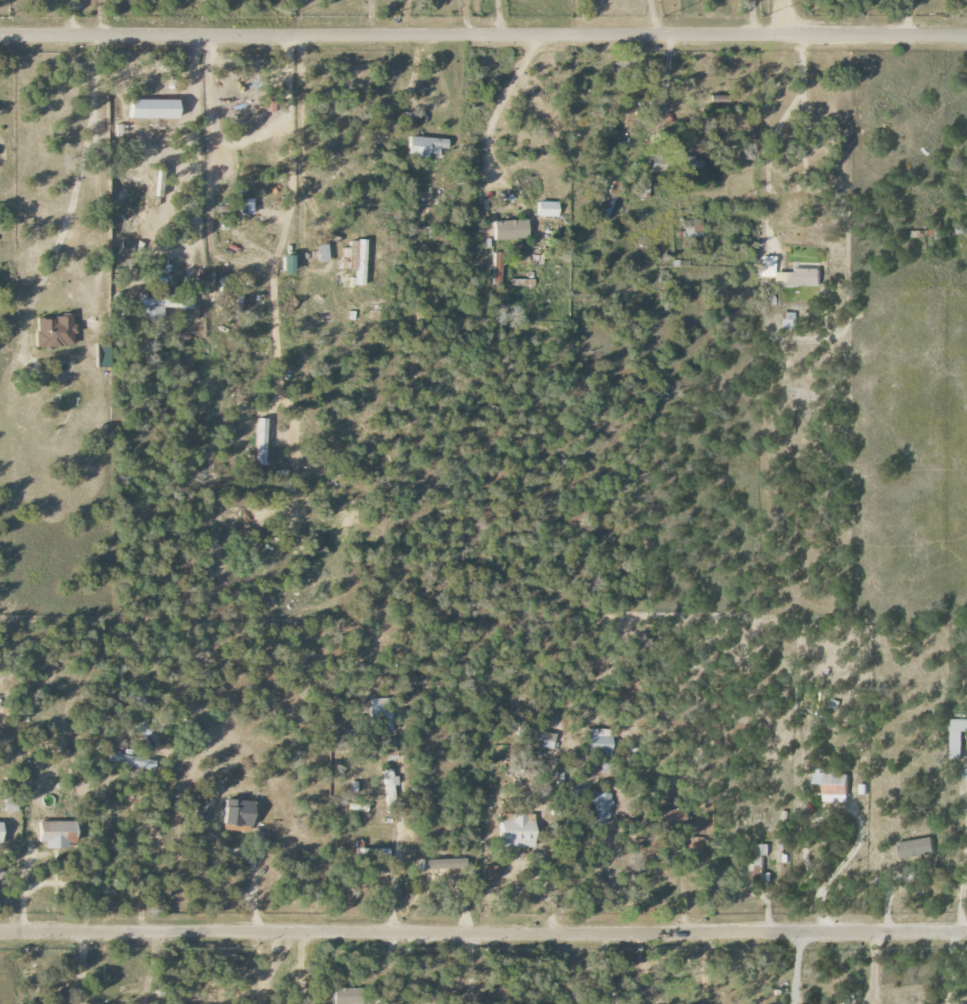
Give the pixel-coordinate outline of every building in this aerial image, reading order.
[(180,101),(130,100),(130,119),(180,120),(180,101)] [(408,156),(440,157),(440,149),(448,150),(448,139),(409,138),(408,156)] [(650,172),(701,180),(704,160),(653,153),(650,172)] [(537,217),(558,217),(558,202),(538,202),(537,217)] [(529,240),(528,220),(493,222),(494,241),(529,240)] [(698,220),(683,221),(684,237),(699,237),(698,220)] [(366,286),(367,241),(350,240),(349,249),(342,248),(341,259),(336,259),(336,270),(357,271),(357,286),(366,286)] [(134,243),(120,243),(120,254),(133,255),(134,243)] [(311,249),(312,263),(329,261),(327,247),(311,249)] [(493,253),(492,284),(501,285),(502,253),(493,253)] [(285,275),(295,275),(295,256),(284,256),(285,275)] [(773,285),(822,287),(822,269),(793,268),(793,273),(774,273),(774,257),(760,257),(760,277),(774,277),(773,285)] [(140,320),(164,321),(164,308),(194,309),(195,299),(174,298),(174,291),(152,290),(152,296),(141,295),(140,320)] [(784,331),(795,331),(795,313),(783,313),(784,331)] [(74,347),(73,317),(36,319),(37,348),(74,347)] [(267,419),(257,419),(256,465),(266,465),(267,419)] [(174,727),(174,715),(162,715),(162,727),(174,727)] [(950,720),(949,758),(963,758),(963,732),(966,732),(966,720),(950,720)] [(159,741),(147,721),(137,727),(149,747),(159,741)] [(542,738),(542,748),(554,749),(556,732),(509,727),(508,735),(542,738)] [(587,754),(610,754),(611,729),(587,729),(587,754)] [(153,772),(155,762),(111,752),(108,763),(153,772)] [(848,803),(849,772),(825,771),(825,768),(817,768),(817,761),(814,761),(814,784),(823,784),(823,802),(848,803)] [(386,810),(394,810),(393,785),(395,785),(394,769),(384,770),(386,810)] [(609,824),(611,794),(606,793),(607,782),(600,781),(599,793),(593,793),(591,823),(609,824)] [(867,784),(860,784),(859,794),(867,794),(867,784)] [(255,801),(225,800),(224,825),(254,825),(255,801)] [(675,810),(654,809),(654,823),(675,823),(675,810)] [(534,848),(535,814),(501,814),(500,847),(534,848)] [(41,847),(76,847),(76,822),(41,821),(41,847)] [(689,852),(702,853),(703,837),(690,837),(689,852)] [(901,858),(934,856),(934,839),(900,840),(901,858)] [(768,844),(760,844),(760,855),(768,855),(768,844)] [(390,856),(390,848),(356,849),(356,857),(390,856)] [(496,880),(497,866),(484,866),(483,880),(496,880)] [(361,988),(334,988),(334,1003),(361,1003),(361,988)]
